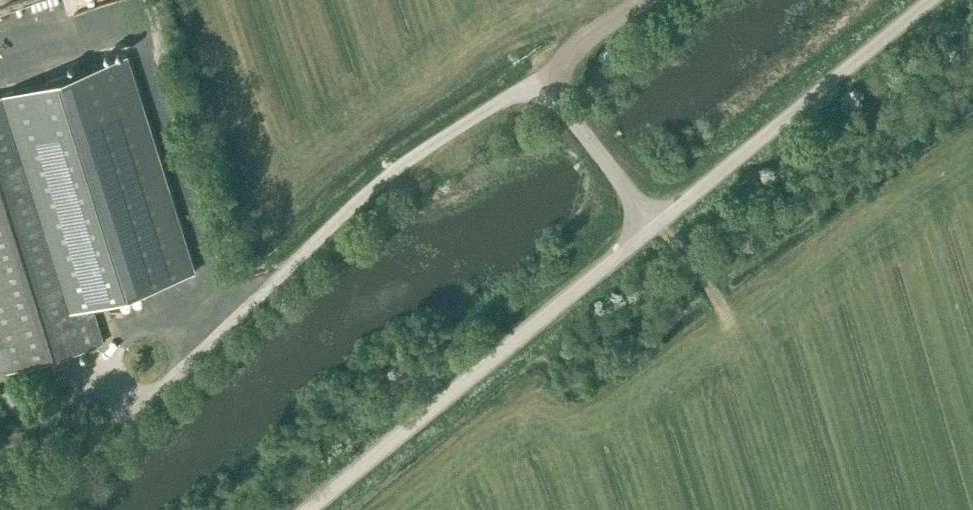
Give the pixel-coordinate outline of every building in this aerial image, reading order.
[(605,63),(613,57),(606,49),(599,55),(605,63)] [(0,96),(0,375),(103,342),(91,304),(195,272),(127,56),(0,96)]
